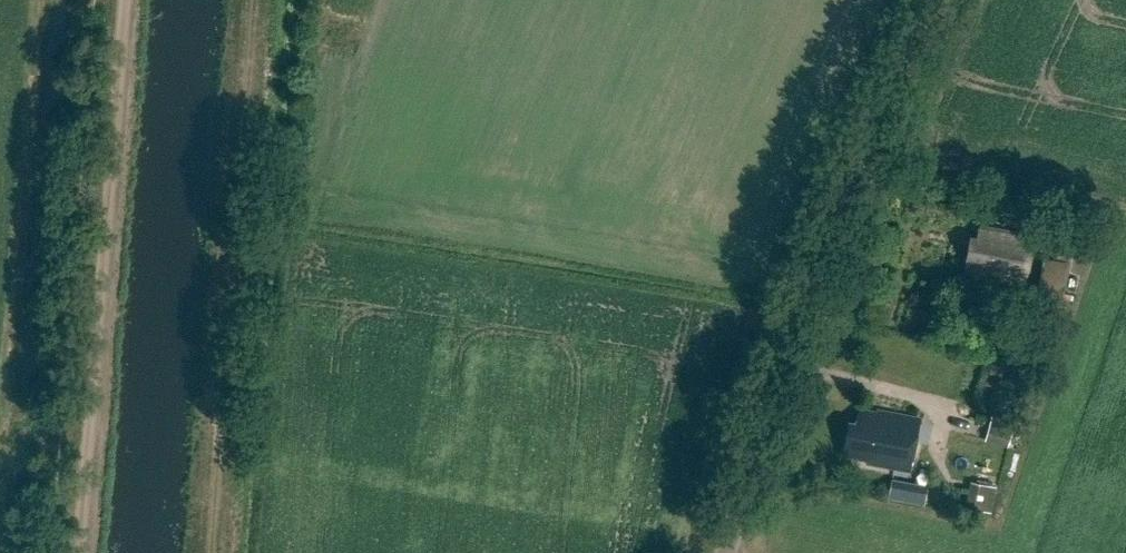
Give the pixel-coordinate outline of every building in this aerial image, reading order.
[(990,279),(1025,286),(1035,235),(981,225),(978,239),(971,237),(964,272),(990,277),(990,279)] [(1067,294),(1073,262),(1044,256),(1038,288),(1067,294)] [(869,459),(869,462),(909,470),(920,419),(878,411),(878,414),(860,410),(857,424),(851,423),(844,454),(869,459)] [(1016,422),(993,416),(986,442),(1009,448),(1016,422)] [(889,497),(925,507),(930,484),(894,475),(889,497)] [(996,485),(971,481),(966,507),(991,512),(996,485)]
